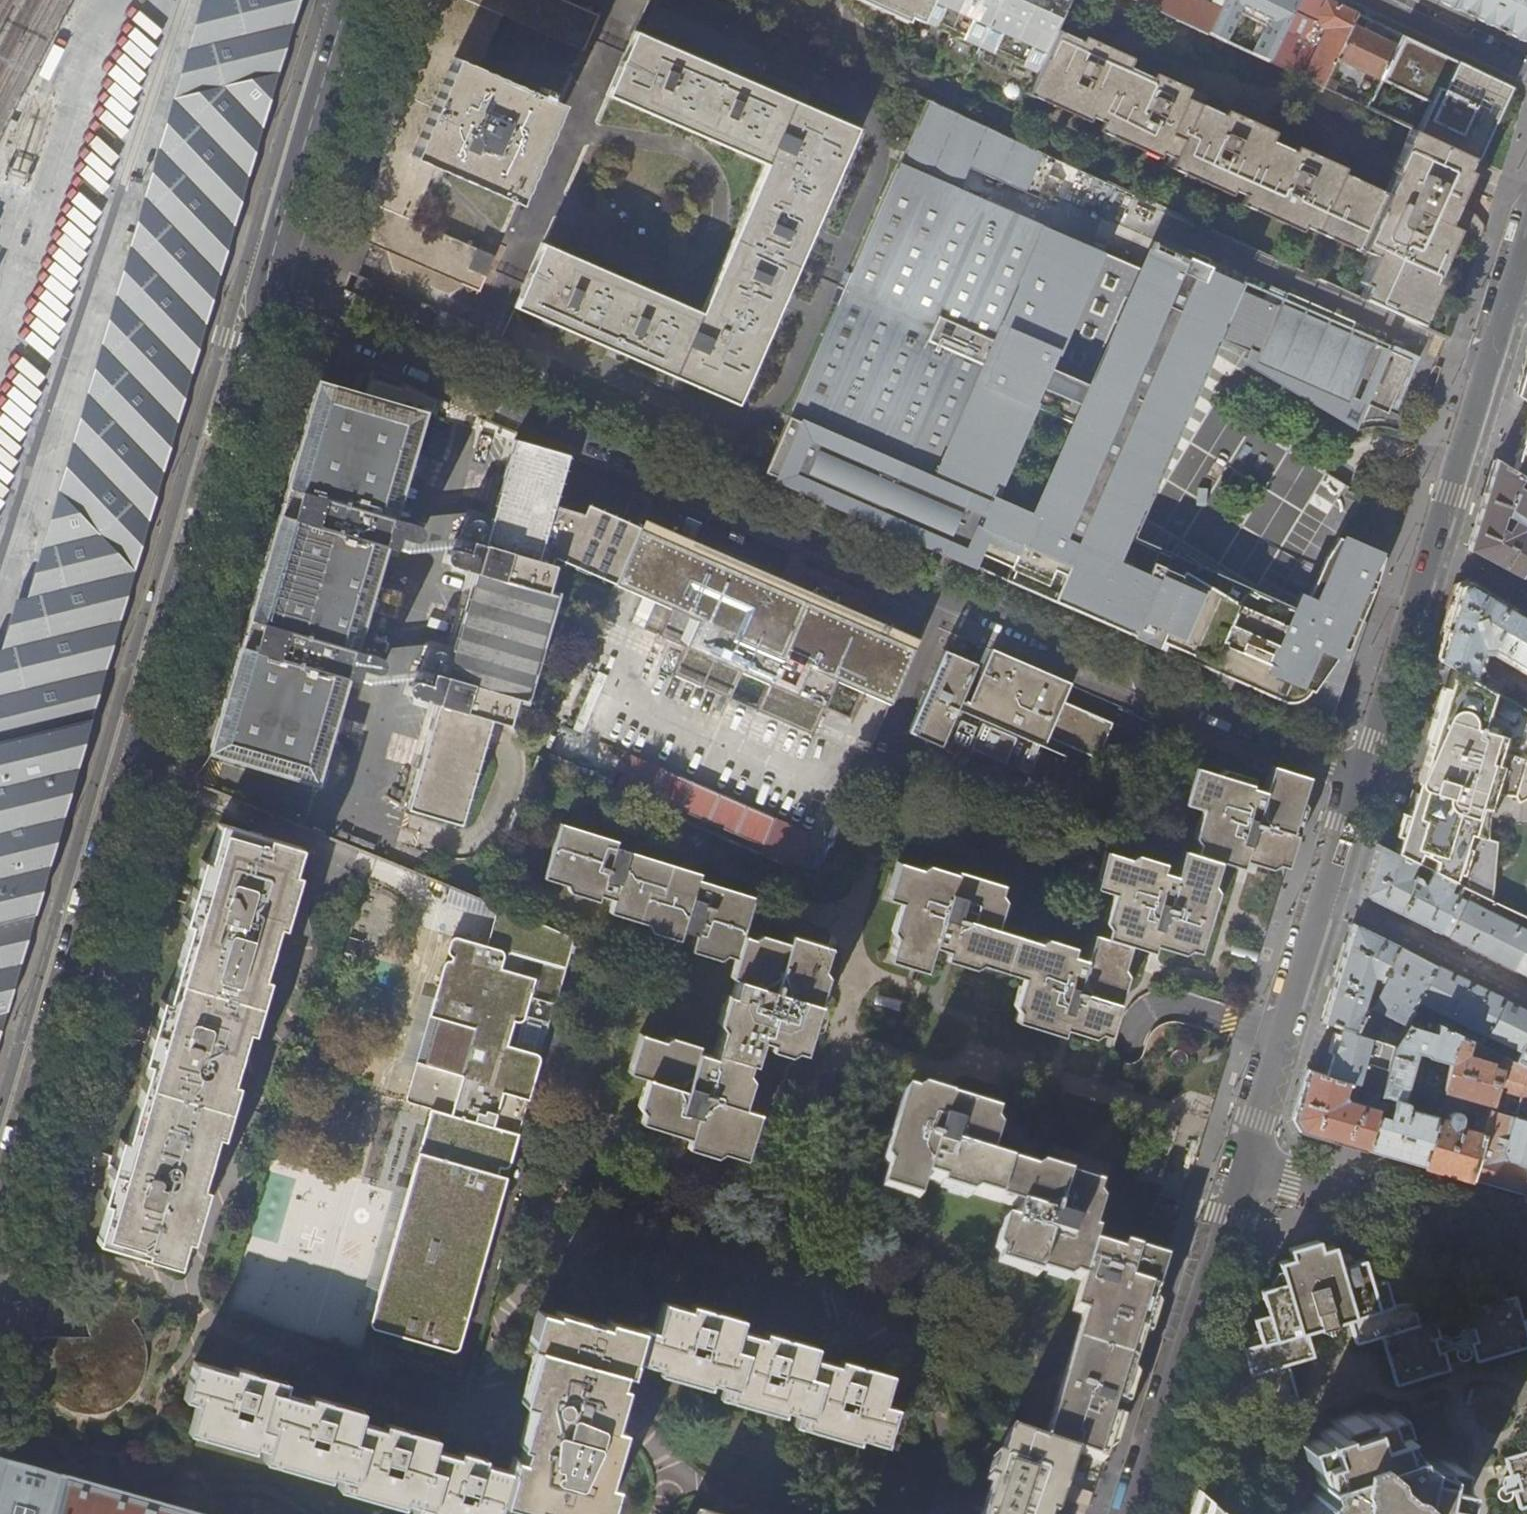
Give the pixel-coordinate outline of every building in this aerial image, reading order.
[(2,996),(11,967),(19,937),(301,0),(203,0),(200,1),(39,557),(0,645),(0,1004),(2,996)] [(564,0),(429,0),(413,54),(393,124),(373,191),(359,239),(734,403),(853,126),(564,0)] [(901,20),(906,23),(908,18),(920,23),(921,20),(930,0),(856,0),(901,20)] [(921,20),(1039,73),(1058,30),(1072,0),(930,0),(921,20)] [(1206,32),(1222,0),(1136,0),(1206,32)] [(1299,0),(1222,0),(1206,32),(1222,40),(1235,14),(1261,26),(1249,52),(1268,61),(1299,0)] [(1316,84),(1352,11),(1334,2),(1329,0),(1299,0),(1268,61),(1316,84)] [(1452,6),(1453,3),(1474,12),(1472,16),(1485,22),(1487,19),(1506,27),(1505,31),(1518,37),(1522,29),(1526,29),(1526,0),(1438,0),(1452,6)] [(1474,12),(1453,3),(1452,6),(1472,16),(1474,12)] [(1352,11),(1316,84),(1361,105),(1367,107),(1402,35),(1379,24),(1352,11)] [(1506,27),(1487,19),(1485,22),(1505,31),(1506,27)] [(1439,254),(1451,226),(1450,226),(1451,223),(1457,227),(1466,236),(1480,239),(1483,229),(1482,224),(1472,213),(1471,212),(1468,210),(1464,210),(1460,210),(1457,212),(1452,207),(1469,171),(1464,169),(1470,155),(1409,127),(1390,169),(1393,171),(1384,191),(1341,172),(1344,167),(1296,144),(1291,153),(1268,143),(1274,131),(1226,109),(1224,114),(1200,103),(1204,95),(1157,73),(1155,77),(1131,66),(1134,58),(1086,36),(1084,42),(1058,30),(1039,73),(1029,94),(1090,122),(1092,117),(1103,122),(1099,131),(1160,159),(1163,153),(1175,159),(1170,168),(1230,195),(1233,190),(1244,195),(1240,204),(1300,232),(1303,227),(1359,252),(1361,250),(1371,255),(1359,283),(1364,286),(1359,298),(1419,325),(1437,286),(1432,283),(1444,256),(1439,254)] [(1492,121),(1508,85),(1479,72),(1402,35),(1367,107),(1409,127),(1470,155),(1475,158),(1488,130),(1492,121)] [(1354,121),(1361,105),(1316,84),(1311,95),(1310,97),(1311,99),(1312,101),(1331,112),(1334,110),(1337,112),(1337,115),(1347,121),(1349,122),(1352,122),(1354,121)] [(1494,122),(1510,86),(1508,85),(1492,121),(1494,122)] [(1506,158),(1525,98),(1510,86),(1494,122),(1503,126),(1498,136),(1490,131),(1477,159),(1501,170),(1506,158)] [(1070,560),(1103,574),(1121,534),(1198,358),(1246,378),(1252,364),(1347,405),(1373,346),(1348,335),(1352,324),(1186,250),(1184,257),(1154,244),(1151,249),(1138,243),(1155,205),(926,101),(898,165),(900,166),(789,415),(787,414),(762,472),(812,494),(877,523),(944,552),(993,573),(1008,536),(1069,563),(1070,560)] [(1477,159),(1490,131),(1488,130),(1475,158),(1477,159)] [(351,292),(431,327),(439,310),(358,275),(351,292)] [(1523,369),(1515,394),(1526,401),(1526,355),(1523,369)] [(310,405),(280,508),(252,605),(224,702),(210,748),(314,780),(345,674),(353,647),(383,542),(391,515),(422,409),(426,392),(400,381),(398,384),(369,375),(364,392),(317,379),(310,405)] [(433,412),(438,397),(426,392),(422,409),(433,412)] [(1521,443),(1513,470),(1524,477),(1526,478),(1526,424),(1521,443)] [(565,452),(512,438),(481,543),(473,571),(443,674),(435,702),(404,808),(457,824),(490,720),(508,725),(517,699),(525,701),(557,596),(549,594),(558,567),(553,565),(555,558),(667,605),(655,632),(681,644),(670,671),(727,696),(739,670),(764,681),(752,707),(809,732),(821,706),(848,718),(861,689),(887,701),(912,645),(884,633),(856,620),(860,612),(832,600),(805,588),(695,539),(692,548),(637,524),(585,501),(579,514),(552,502),(565,452)] [(1519,485),(1524,477),(1513,470),(1495,460),(1467,549),(1520,577),(1526,566),(1526,531),(1523,528),(1523,527),(1524,525),(1526,524),(1526,525),(1526,490),(1519,485)] [(420,528),(419,525),(417,523),(391,515),(383,542),(406,549),(410,537),(414,538),(416,537),(419,535),(420,533),(420,530),(420,528)] [(695,539),(641,516),(637,524),(692,548),(695,539)] [(1371,590),(1382,556),(1336,536),(1326,553),(1306,596),(1299,593),(1292,609),(1270,600),(1260,595),(1244,585),(1219,571),(1174,543),(1167,554),(1121,534),(1103,574),(1070,560),(1069,563),(1008,536),(993,573),(1019,585),(1091,616),(1159,646),(1222,674),(1294,706),(1319,716),(1324,717),(1329,715),(1331,710),(1360,628),(1351,624),(1359,606),(1366,591),(1371,590)] [(447,562),(473,571),(481,543),(458,536),(454,548),(451,548),(448,548),(446,550),(444,552),(443,554),(443,557),(445,560),(447,562)] [(832,600),(838,588),(810,576),(805,588),(832,600)] [(1468,581),(1456,585),(1434,656),(1452,666),(1475,680),(1484,652),(1490,653),(1526,675),(1526,617),(1468,581)] [(888,624),(860,612),(856,620),(884,633),(888,624)] [(915,637),(888,624),(884,633),(912,645),(915,637)] [(382,664),(382,661),(382,659),(381,657),(379,655),(376,654),(353,647),(345,674),(368,681),(372,669),(374,669),(377,669),(379,668),(380,666),(382,664)] [(1068,681),(989,647),(965,700),(959,697),(974,662),(941,648),(904,729),(937,744),(941,737),(1025,774),(1044,735),(1093,757),(1109,721),(1059,700),(1068,681)] [(1475,680),(1452,666),(1446,687),(1436,719),(1428,745),(1415,790),(1408,811),(1407,814),(1400,838),(1395,853),(1418,864),(1435,872),(1463,886),(1491,900),(1496,840),(1476,835),(1484,809),(1490,793),(1515,795),(1518,801),(1526,797),(1526,711),(1475,680)] [(411,695),(435,702),(443,674),(420,668),(416,680),(415,680),(412,680),(409,681),(408,683),(406,685),(406,687),(406,690),(408,693),(411,695)] [(1436,719),(1446,687),(1441,686),(1423,743),(1428,745),(1436,719)] [(1111,999),(1128,943),(1150,950),(1154,937),(1196,951),(1206,917),(1200,916),(1217,860),(1239,867),(1243,854),(1285,867),(1295,834),(1289,832),(1307,776),(1269,764),(1261,790),(1248,786),(1249,783),(1193,765),(1181,803),(1205,810),(1192,852),(1180,848),(1172,873),(1158,869),(1159,866),(1103,849),(1091,886),(1115,894),(1102,935),(1090,932),(1082,957),(1069,953),(1070,950),(988,925),(1001,883),(954,868),(951,877),(896,860),(884,897),(904,903),(887,959),(924,971),(931,945),(945,949),(944,952),(1026,977),(1013,1019),(1060,1034),(1064,1022),(1106,1034),(1116,1001),(1111,999)] [(761,846),(773,816),(662,767),(650,796),(761,846)] [(1400,838),(1407,814),(1402,813),(1394,837),(1400,838)] [(685,1139),(742,1156),(757,1110),(734,1103),(747,1061),(752,1062),(759,1038),(801,1051),(816,1002),(810,1000),(827,944),(788,932),(784,946),(741,933),(753,895),(697,877),(699,871),(613,845),(615,839),(559,821),(542,876),(612,898),(608,911),(679,933),(681,929),(694,933),(691,944),(734,957),(728,976),(735,978),(711,1054),(638,1032),(626,1071),(651,1078),(637,1120),(686,1135),(685,1139)] [(96,1242),(178,1266),(194,1212),(292,874),(300,846),(259,834),(219,822),(207,860),(201,859),(199,865),(183,922),(189,924),(166,1000),(161,999),(153,1025),(142,1062),(148,1064),(126,1140),(120,1138),(113,1160),(101,1202),(107,1203),(96,1242)] [(1457,897),(1463,886),(1435,872),(1427,887),(1424,885),(1424,881),(1422,877),(1420,876),(1415,877),(1414,878),(1413,880),(1410,878),(1418,864),(1395,853),(1376,844),(1367,874),(1361,894),(1402,914),(1483,954),(1526,976),(1526,931),(1457,897)] [(450,1342),(502,1172),(493,1170),(496,1162),(498,1163),(501,1163),(503,1163),(505,1161),(506,1158),(511,1143),(514,1135),(465,1117),(526,918),(502,908),(490,943),(461,933),(457,934),(455,937),(452,947),(452,949),(454,951),(456,952),(454,957),(451,957),(448,958),(431,1010),(441,1013),(425,1060),(417,1057),(406,1091),(406,1093),(406,1095),(408,1096),(431,1104),(428,1113),(363,1315),(363,1317),(364,1318),(367,1321),(444,1344),(446,1344),(449,1343),(450,1342)] [(514,1135),(537,1058),(537,1055),(536,1052),(534,1050),(532,1049),(504,1040),(512,1016),(519,1017),(521,1015),(522,1013),(529,992),(550,999),(553,999),(556,995),(573,938),(526,918),(465,1117),(514,1135)] [(1514,1060),(1526,1067),(1526,1009),(1468,980),(1415,954),(1352,923),(1335,977),(1322,1021),(1341,1027),(1377,1039),(1388,1017),(1396,1022),(1386,1042),(1394,1044),(1409,1024),(1416,1012),(1419,1001),(1519,1051),(1514,1060)] [(1446,1021),(1443,1027),(1454,1032),(1458,1027),(1446,1021)] [(1404,1098),(1417,1052),(1428,1054),(1428,1057),(1450,1063),(1458,1035),(1454,1032),(1443,1027),(1437,1023),(1434,1032),(1423,1029),(1423,1028),(1409,1024),(1394,1044),(1387,1068),(1380,1093),(1364,1148),(1393,1156),(1420,1164),(1434,1118),(1435,1114),(1408,1106),(1408,1103),(1408,1101),(1406,1100),(1404,1098)] [(1357,1085),(1364,1061),(1387,1068),(1394,1044),(1386,1042),(1377,1039),(1341,1027),(1340,1032),(1333,1052),(1326,1076),(1347,1082),(1357,1085)] [(1333,1052),(1340,1032),(1332,1030),(1326,1050),(1333,1052)] [(1491,1102),(1500,1070),(1492,1067),(1491,1069),(1471,1064),(1472,1056),(1465,1054),(1469,1040),(1458,1035),(1450,1063),(1442,1089),(1491,1102)] [(1522,1066),(1510,1060),(1504,1057),(1491,1102),(1487,1115),(1469,1178),(1491,1184),(1526,1194),(1526,1069),(1522,1066)] [(1344,1096),(1347,1082),(1326,1076),(1307,1070),(1305,1077),(1298,1097),(1292,1117),(1296,1123),(1299,1130),(1323,1136),(1364,1148),(1380,1093),(1371,1090),(1366,1106),(1347,1100),(1344,1096)] [(1082,1314),(1043,1442),(1071,1452),(1102,1463),(1152,1301),(1165,1259),(1122,1246),(1120,1253),(1093,1244),(1096,1231),(1086,1228),(1099,1186),(1066,1176),(1065,1182),(983,1156),(995,1114),(947,1099),(946,1104),(903,1091),(891,1132),(897,1134),(880,1190),(916,1201),(924,1179),(1017,1208),(1012,1224),(1008,1222),(995,1265),(1035,1278),(1039,1266),(1081,1279),(1071,1310),(1082,1314)] [(1469,1178),(1487,1115),(1477,1112),(1474,1124),(1475,1126),(1474,1132),(1459,1128),(1461,1120),(1461,1115),(1459,1113),(1459,1112),(1453,1110),(1452,1111),(1448,1114),(1447,1117),(1446,1121),(1434,1118),(1420,1164),(1444,1170),(1469,1178)] [(1305,1330),(1320,1325),(1321,1326),(1323,1329),(1325,1330),(1328,1330),(1330,1329),(1332,1328),(1334,1326),(1335,1323),(1335,1320),(1350,1316),(1357,1342),(1383,1335),(1398,1384),(1450,1368),(1435,1319),(1418,1324),(1410,1298),(1392,1304),(1384,1280),(1370,1284),(1363,1259),(1339,1267),(1333,1246),(1320,1250),(1317,1240),(1289,1249),(1292,1258),(1278,1262),(1285,1283),(1261,1290),(1268,1314),(1254,1318),(1261,1343),(1243,1348),(1250,1373),(1233,1378),(1248,1428),(1301,1413),(1286,1362),(1313,1355),(1305,1330)] [(1522,1320),(1515,1295),(1463,1311),(1477,1360),(1526,1346),(1526,1318),(1522,1320)] [(498,1500),(531,1510),(533,1504),(567,1513),(585,1513),(601,1513),(610,1482),(597,1478),(612,1424),(604,1422),(608,1409),(619,1369),(626,1371),(630,1358),(654,1364),(653,1370),(705,1386),(707,1380),(718,1383),(715,1393),(779,1412),(781,1406),(794,1409),(790,1422),(854,1441),(856,1436),(883,1443),(893,1405),(880,1401),(888,1370),(859,1362),(836,1356),(833,1361),(809,1355),(813,1342),(761,1328),(760,1334),(757,1333),(735,1327),(739,1314),(687,1299),(685,1304),(659,1297),(652,1325),(641,1323),(640,1325),(606,1316),(604,1322),(554,1308),(552,1312),(536,1308),(526,1345),(539,1349),(524,1402),(533,1405),(519,1457),(512,1455),(508,1470),(483,1463),(485,1457),(463,1451),(461,1457),(433,1449),(436,1437),(384,1423),(382,1429),(357,1421),(360,1409),(311,1395),(310,1401),(281,1392),(284,1381),(236,1367),(235,1372),(194,1360),(183,1398),(196,1402),(188,1432),(253,1451),(255,1445),(266,1449),(263,1460),(328,1479),(330,1473),(341,1476),(337,1488),(403,1507),(405,1501),(416,1505),(413,1513),(494,1513),(498,1500)] [(1459,1501),(1455,1500),(1458,1484),(1453,1483),(1455,1465),(1439,1462),(1437,1471),(1417,1467),(1419,1460),(1409,1457),(1405,1447),(1399,1449),(1392,1431),(1402,1427),(1395,1411),(1378,1417),(1377,1413),(1362,1418),(1360,1413),(1332,1423),(1333,1427),(1318,1433),(1319,1438),(1301,1443),(1308,1461),(1318,1458),(1324,1476),(1315,1479),(1318,1487),(1313,1495),(1319,1500),(1306,1513),(1457,1513),(1459,1501)] [(1043,1442),(1005,1429),(996,1457),(991,1455),(983,1480),(987,1482),(985,1490),(977,1513),(1051,1513),(1052,1509),(1056,1498),(1087,1508),(1092,1494),(1060,1484),(1071,1452),(1043,1442)] [(1506,1457),(1520,1507),(1526,1505),(1526,1451),(1506,1457)] [(145,1505),(0,1463),(0,1513),(177,1513),(145,1505)] [(1198,1490),(1190,1513),(1226,1513),(1198,1490)]
